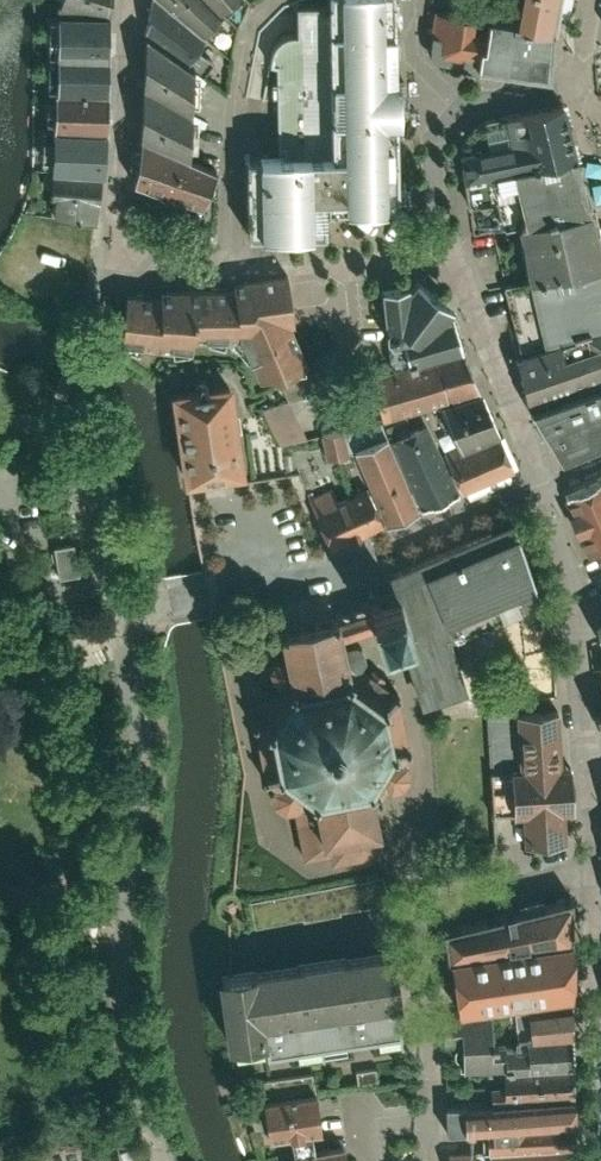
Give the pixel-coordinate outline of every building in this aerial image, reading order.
[(110,0),(61,0),(59,9),(106,17),(110,0)] [(142,39),(191,69),(200,36),(155,0),(148,0),(142,39)] [(200,36),(217,12),(205,0),(155,0),(200,36)] [(217,12),(227,0),(205,0),(217,12)] [(392,0),(325,0),(325,4),(294,4),(294,34),(287,34),(283,35),(279,37),(276,39),(274,43),(271,48),(269,54),(270,63),(275,62),(277,155),(243,155),(244,234),(321,233),(321,208),(395,207),(392,0)] [(557,0),(517,0),(513,23),(554,29),(557,0)] [(106,17),(59,9),(53,50),(103,58),(106,17)] [(434,13),(427,64),(465,69),(468,47),(474,48),(478,19),(434,13)] [(548,80),(554,29),(513,23),(478,19),(474,48),(468,47),(465,69),(548,80)] [(142,39),(140,89),(185,108),(191,69),(142,39)] [(102,90),(103,58),(53,50),(52,88),(102,90)] [(100,133),(102,90),(52,88),(51,130),(100,133)] [(140,89),(138,141),(180,157),(185,108),(140,89)] [(463,176),(575,158),(561,106),(497,115),(483,118),(470,125),(463,136),(460,148),(463,176)] [(100,133),(51,130),(48,170),(51,171),(96,175),(100,133)] [(138,141),(134,184),(194,207),(206,170),(180,157),(138,141)] [(513,226),(586,208),(575,158),(463,176),(469,206),(499,200),(505,226),(513,226)] [(92,221),(96,175),(51,171),(49,195),(56,196),(54,218),(92,221)] [(600,270),(600,267),(586,208),(513,226),(527,284),(600,270)] [(600,326),(600,270),(527,284),(543,345),(600,326)] [(242,345),(261,391),(280,383),(288,405),(314,395),(305,375),(307,373),(284,329),(291,326),(288,283),(223,290),(223,296),(165,299),(164,304),(130,301),(119,345),(145,351),(167,354),(191,355),(192,346),(242,345)] [(411,290),(380,295),(395,374),(465,354),(453,318),(446,317),(450,311),(411,290)] [(600,379),(600,326),(543,345),(510,356),(527,405),(600,379)] [(478,398),(465,354),(395,374),(372,381),(377,398),(385,424),(439,409),(478,398)] [(558,464),(600,445),(600,379),(527,405),(558,464)] [(372,381),(314,395),(319,412),(377,398),(372,381)] [(235,390),(177,397),(188,483),(247,475),(235,390)] [(460,457),(496,443),(478,398),(439,409),(460,457)] [(423,517),(392,442),(386,429),(349,438),(355,457),(372,496),(386,532),(423,517)] [(444,464),(429,429),(392,442),(423,517),(460,501),(444,464)] [(349,438),(321,443),(328,464),(355,457),(349,438)] [(511,480),(496,443),(460,457),(444,464),(460,501),(511,480)] [(567,497),(593,557),(600,554),(600,493),(597,484),(567,497)] [(339,499),(312,511),(331,555),(386,532),(372,496),(343,509),(339,499)] [(393,573),(416,645),(406,648),(424,701),(463,687),(448,636),(539,596),(514,522),(393,573)] [(52,543),(54,572),(75,570),(73,542),(52,543)] [(274,693),(268,689),(261,701),(267,705),(257,721),(254,720),(253,724),(256,725),(266,775),(264,777),(266,779),(269,778),(277,784),(273,789),(275,802),(285,809),(295,808),(305,856),(331,851),(332,861),(379,852),(375,829),(379,828),(373,798),(377,797),(379,799),(382,797),(380,795),(386,786),(391,789),(403,786),(409,776),(406,764),(401,760),(406,751),(409,751),(410,748),(407,747),(397,697),(400,695),(398,692),(395,694),(381,683),(385,677),(373,669),(369,674),(357,665),(358,663),(359,663),(364,656),(362,646),(354,641),(346,643),(346,644),(343,645),(340,633),(376,622),(371,608),(337,619),(282,630),(287,656),(285,657),(284,655),(275,658),(270,665),(271,674),(279,679),(282,679),(282,680),(274,693)] [(589,633),(600,653),(600,625),(589,633)] [(523,840),(564,838),(563,815),(572,814),(570,781),(562,782),(557,711),(488,715),(494,814),(522,812),(523,840)] [(255,924),(387,903),(383,877),(251,898),(255,924)] [(572,940),(573,898),(443,929),(447,958),(451,957),(572,940)] [(572,991),(572,940),(451,957),(459,1010),(572,991)] [(212,975),(222,1046),(263,1040),(264,1048),(399,1030),(388,951),(212,975)] [(571,1036),(569,1006),(517,1010),(519,1040),(571,1036)] [(573,1065),(571,1036),(519,1040),(494,1041),(493,1020),(444,1023),(445,1037),(454,1036),(456,1072),(502,1069),(573,1065)] [(572,1104),(573,1065),(502,1069),(503,1093),(489,1093),(489,1108),(513,1107),(519,1106),(572,1104)] [(259,1100),(266,1142),(286,1138),(290,1160),(340,1160),(338,1149),(311,1153),(308,1136),(317,1134),(310,1091),(259,1100)] [(519,1106),(521,1130),(573,1128),(572,1104),(519,1106)] [(489,1108),(448,1111),(449,1134),(485,1131),(521,1130),(519,1106),(513,1107),(489,1108)] [(573,1150),(573,1128),(521,1130),(485,1131),(486,1156),(573,1150)] [(573,1150),(486,1156),(453,1158),(453,1160),(573,1160),(573,1150)]
